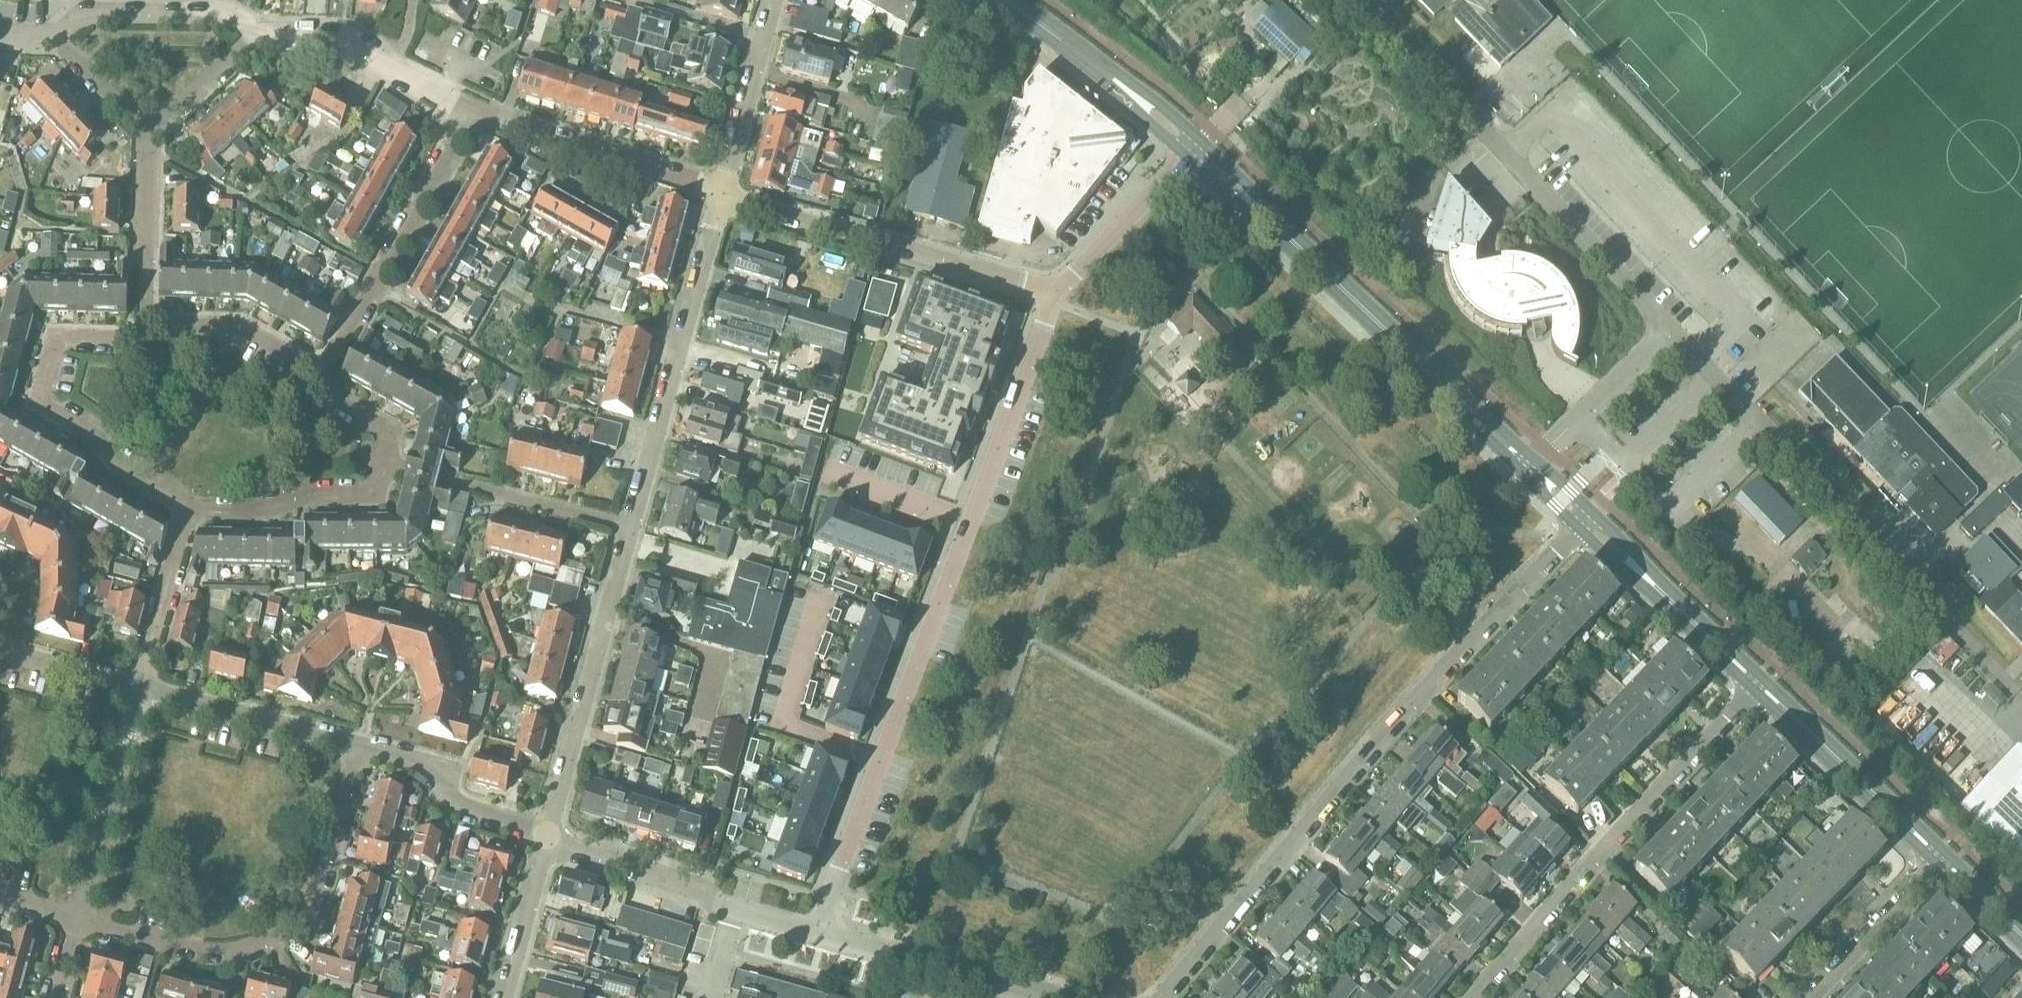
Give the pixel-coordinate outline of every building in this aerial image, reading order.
[(474,4),(466,0),(434,0),(431,7),(464,24),(474,4)] [(560,0),(540,0),(537,12),(555,17),(560,0)] [(570,10),(579,13),(583,0),(573,0),(570,10)] [(700,9),(736,19),(741,0),(703,0),(700,9)] [(876,13),(883,0),(855,0),(876,13)] [(920,0),(883,0),(876,13),(908,31),(925,3),(920,0)] [(1456,21),(1503,68),(1552,23),(1530,0),(1420,0),(1436,17),(1447,6),(1459,18),(1456,21)] [(1278,3),(1254,29),(1291,64),(1298,57),(1305,64),(1323,46),(1278,3)] [(798,19),(826,27),(830,14),(802,6),(798,19)] [(604,20),(614,23),(619,10),(608,7),(604,20)] [(588,116),(610,123),(619,94),(622,87),(627,70),(631,56),(633,57),(636,46),(640,32),(639,31),(644,13),(628,8),(627,12),(619,10),(614,23),(610,38),(621,42),(610,75),(615,77),(610,91),(597,87),(588,116)] [(509,12),(507,20),(519,24),(522,16),(509,12)] [(644,12),(644,13),(639,31),(640,32),(666,39),(671,20),(644,12)] [(823,39),(825,30),(826,27),(798,19),(795,31),(823,39)] [(516,32),(519,24),(507,20),(504,28),(516,32)] [(825,30),(823,39),(840,44),(842,35),(825,30)] [(895,67),(908,71),(916,43),(903,39),(895,67)] [(829,85),(837,56),(808,48),(809,46),(792,41),(783,72),(829,85)] [(669,55),(724,69),(729,49),(700,42),(697,51),(673,45),(671,47),(669,55)] [(916,43),(908,71),(921,74),(928,46),(916,43)] [(633,57),(642,59),(645,49),(636,46),(633,57)] [(724,69),(669,55),(659,52),(654,71),(668,75),(670,69),(691,75),(689,83),(718,90),(724,69)] [(631,56),(627,70),(638,73),(642,59),(633,57),(631,56)] [(518,94),(541,102),(549,72),(536,68),(538,62),(529,59),(518,94)] [(553,66),(551,73),(549,72),(541,102),(564,109),(572,79),(574,72),(553,66)] [(572,79),(564,109),(588,116),(597,87),(599,79),(585,75),(574,72),(572,79)] [(1024,108),(1014,105),(979,230),(1031,245),(1036,225),(1038,226),(1057,240),(1117,163),(1123,168),(1137,150),(1136,140),(1118,126),(1114,132),(1040,74),(1025,93),(1027,95),(1024,108)] [(45,120),(70,97),(53,78),(38,92),(31,84),(21,94),(45,120)] [(228,101),(251,126),(277,102),(268,92),(260,99),(247,84),(228,101)] [(630,89),(622,87),(619,94),(610,123),(633,130),(634,129),(640,109),(643,101),(628,97),(630,89)] [(341,127),(354,105),(323,88),(310,110),(311,111),(305,122),(316,128),(321,116),(341,127)] [(380,114),(398,125),(409,107),(383,91),(376,102),(385,107),(380,114)] [(678,105),(682,93),(672,91),(668,103),(678,105)] [(682,93),(678,105),(688,108),(691,96),(682,93)] [(828,111),(831,101),(819,97),(816,105),(777,93),(772,110),(811,122),(810,125),(821,128),(826,110),(828,111)] [(53,128),(63,139),(88,115),(70,97),(45,120),(46,120),(39,127),(46,135),(53,128)] [(237,138),(251,126),(228,101),(209,118),(232,143),(231,144),(245,159),(251,153),(237,138)] [(640,109),(634,129),(668,140),(675,119),(656,113),(640,109)] [(88,115),(63,139),(87,165),(97,155),(90,148),(105,134),(88,115)] [(907,122),(879,115),(872,142),(900,149),(907,122)] [(231,144),(232,143),(209,118),(190,135),(203,149),(196,156),(205,167),(201,170),(218,179),(225,173),(213,160),(231,144)] [(675,119),(668,140),(702,151),(709,130),(675,119)] [(765,137),(818,152),(819,153),(824,137),(802,131),(769,121),(765,137)] [(964,229),(975,190),(955,185),(969,135),(930,124),(912,188),(920,190),(913,215),(964,229)] [(297,141),(303,130),(295,125),(288,136),(297,141)] [(361,133),(409,160),(419,142),(393,127),(386,139),(364,127),(361,133)] [(409,160),(361,133),(359,135),(371,141),(366,148),(377,154),(372,163),(398,178),(409,160)] [(27,150),(36,141),(29,134),(20,142),(27,150)] [(793,164),(813,169),(818,152),(765,137),(760,154),(793,164)] [(844,149),(827,144),(824,155),(841,159),(844,149)] [(479,167),(516,188),(519,182),(508,176),(515,163),(489,149),(479,167)] [(251,153),(245,159),(254,168),(260,162),(251,153)] [(317,153),(313,161),(323,167),(325,163),(328,158),(317,153)] [(811,176),(813,169),(793,164),(760,154),(756,170),(832,190),(834,181),(819,177),(818,177),(811,176)] [(350,177),(351,175),(355,169),(330,155),(328,158),(325,163),(340,172),(340,171),(350,177)] [(525,167),(534,172),(540,162),(531,157),(525,167)] [(318,176),(323,167),(313,161),(308,170),(318,176)] [(540,162),(534,172),(543,177),(549,167),(540,162)] [(398,178),(372,163),(366,175),(355,169),(351,175),(388,196),(398,178)] [(479,167),(468,185),(494,200),(499,191),(510,198),(516,188),(479,167)] [(832,190),(756,170),(751,185),(784,195),(786,188),(813,195),(813,196),(829,201),(832,190)] [(293,172),(288,181),(298,187),(303,178),(293,172)] [(351,175),(350,177),(346,184),(357,190),(352,199),(378,214),(388,196),(351,175)] [(293,196),(298,187),(288,181),(283,190),(293,196)] [(630,191),(641,196),(646,188),(635,182),(630,191)] [(1544,330),(1544,329),(1544,328),(1545,327),(1545,326),(1544,325),(1544,324),(1553,322),(1553,323),(1553,326),(1553,330),(1553,333),(1553,338),(1553,341),(1553,343),(1553,346),(1554,347),(1555,350),(1556,352),(1557,354),(1559,356),(1561,358),(1563,360),(1578,367),(1579,366),(1572,362),(1573,360),(1575,356),(1576,351),(1578,347),(1578,344),(1579,340),(1579,335),(1580,330),(1580,328),(1579,323),(1579,318),(1578,314),(1577,311),(1576,307),(1574,302),(1572,298),(1571,296),(1570,294),(1567,290),(1564,286),(1563,284),(1559,280),(1558,279),(1556,277),(1552,274),(1548,271),(1544,269),(1537,265),(1531,263),(1524,261),(1520,260),(1513,260),(1507,260),(1502,260),(1503,264),(1477,270),(1477,267),(1476,264),(1476,260),(1477,257),(1477,254),(1478,251),(1479,248),(1480,245),(1482,241),(1483,238),(1485,236),(1487,234),(1489,231),(1491,229),(1494,227),(1493,226),(1490,228),(1452,185),(1453,182),(1452,182),(1429,253),(1430,253),(1431,249),(1451,252),(1450,257),(1450,261),(1450,266),(1450,269),(1451,271),(1451,276),(1453,281),(1454,285),(1456,290),(1458,294),(1460,298),(1463,302),(1466,306),(1469,310),(1473,313),(1477,317),(1480,319),(1485,322),(1489,324),(1491,325),(1495,327),(1502,329),(1506,330),(1511,331),(1516,331),(1520,332),(1524,331),(1527,331),(1527,327),(1533,326),(1533,327),(1534,329),(1535,330),(1536,331),(1537,331),(1538,332),(1540,332),(1541,331),(1542,331),(1543,330),(1544,330)] [(468,185),(458,203),(495,224),(498,218),(487,212),(494,200),(468,185)] [(200,231),(201,195),(200,195),(201,187),(177,186),(177,194),(175,194),(174,230),(200,231)] [(533,238),(541,242),(566,198),(548,187),(533,213),(544,219),(533,238)] [(636,205),(641,196),(630,191),(626,199),(636,205)] [(4,203),(17,206),(19,196),(7,193),(4,203)] [(119,231),(120,196),(95,195),(94,230),(119,231)] [(220,198),(219,209),(233,209),(233,199),(220,198)] [(566,198),(541,242),(549,247),(559,228),(569,234),(584,209),(566,198)] [(61,211),(73,211),(74,199),(61,199),(61,211)] [(368,232),(378,214),(352,199),(345,211),(335,205),(331,211),(368,232)] [(646,209),(644,217),(685,228),(690,208),(661,201),(658,213),(646,209)] [(17,206),(4,203),(2,212),(15,215),(17,206)] [(490,233),(495,224),(458,203),(448,221),(474,236),(479,227),(490,233)] [(866,206),(863,218),(875,222),(878,210),(866,206)] [(584,209),(569,234),(579,240),(568,260),(576,264),(602,219),(584,209)] [(358,250),(368,232),(331,211),(326,221),(337,227),(332,236),(358,250)] [(685,228),(644,217),(642,226),(654,229),(651,241),(680,248),(685,228)] [(602,219),(576,264),(584,269),(588,262),(594,249),(605,255),(620,229),(602,219)] [(286,227),(272,220),(266,231),(280,239),(286,227)] [(448,221),(438,239),(475,260),(479,253),(479,252),(468,246),(474,236),(448,221)] [(512,236),(522,242),(527,234),(517,227),(512,236)] [(739,239),(752,243),(755,233),(743,229),(739,239)] [(6,245),(9,235),(0,233),(0,243),(6,245)] [(57,259),(58,235),(42,234),(41,259),(57,259)] [(210,248),(211,234),(202,234),(201,247),(210,248)] [(211,234),(210,248),(220,248),(220,235),(211,234)] [(517,251),(522,242),(512,236),(507,245),(517,251)] [(438,239),(428,257),(454,272),(458,263),(475,272),(479,265),(480,263),(475,260),(438,239)] [(632,258),(674,269),(680,248),(651,241),(647,253),(634,249),(632,258)] [(0,243),(0,262),(9,255),(4,254),(6,245),(0,243)] [(783,288),(791,262),(738,247),(731,272),(783,288)] [(185,298),(186,265),(173,265),(173,249),(161,248),(160,297),(185,298)] [(83,260),(84,251),(68,251),(68,260),(83,260)] [(93,252),(84,251),(83,260),(93,260),(93,252)] [(97,260),(110,261),(110,252),(97,252),(97,260)] [(13,253),(9,255),(0,262),(7,270),(19,261),(13,253)] [(336,271),(343,258),(334,254),(327,267),(336,271)] [(428,257),(417,275),(455,296),(459,289),(448,282),(454,272),(428,257)] [(297,270),(305,275),(312,263),(304,258),(297,270)] [(355,275),(359,267),(343,258),(339,267),(355,275)] [(669,289),(674,269),(632,258),(630,267),(643,270),(640,281),(669,289)] [(320,268),(312,263),(305,275),(314,279),(320,268)] [(492,272),(503,278),(507,269),(497,263),(492,272)] [(117,281),(107,281),(106,313),(127,314),(128,264),(118,264),(117,281)] [(185,298),(209,299),(210,266),(186,265),(185,298)] [(209,299),(234,299),(235,267),(210,266),(209,299)] [(257,268),(235,267),(234,299),(248,300),(259,306),(275,278),(257,268)] [(555,280),(564,285),(570,274),(561,269),(555,280)] [(498,286),(503,278),(492,272),(487,280),(498,286)] [(515,288),(521,277),(513,272),(507,282),(515,288)] [(578,279),(570,274),(564,285),(572,289),(578,279)] [(455,296),(417,275),(407,293),(433,308),(438,299),(449,305),(450,303),(455,296)] [(281,319),(297,291),(287,285),(288,282),(278,276),(277,279),(275,278),(259,306),(281,319)] [(521,277),(515,288),(524,293),(530,282),(521,277)] [(56,311),(57,279),(26,278),(17,285),(36,311),(56,311)] [(83,280),(57,279),(56,311),(82,312),(83,280)] [(107,281),(83,280),(82,312),(106,313),(107,281)] [(999,353),(1013,316),(920,281),(898,340),(936,354),(921,395),(883,381),(861,439),(954,473),(968,436),(970,437),(971,434),(976,421),(979,421),(986,403),(983,402),(988,389),(990,390),(997,371),(995,370),(1000,357),(1001,354),(999,353)] [(889,320),(893,304),(897,289),(873,282),(864,313),(889,320)] [(0,321),(0,326),(30,334),(36,311),(17,285),(8,291),(0,321)] [(771,286),(767,299),(792,307),(808,311),(812,298),(771,286)] [(627,293),(617,289),(611,308),(621,311),(627,293)] [(302,331),(318,303),(297,291),(281,319),(302,331)] [(716,318),(724,320),(783,337),(792,307),(767,299),(745,293),(743,300),(723,294),(716,318)] [(318,303),(302,331),(324,344),(348,302),(338,296),(329,310),(318,303)] [(473,307),(483,312),(488,304),(478,298),(473,307)] [(1218,323),(1194,298),(1169,321),(1183,336),(1193,326),(1219,354),(1239,336),(1222,318),(1218,323)] [(859,309),(857,308),(832,301),(827,317),(829,318),(852,325),(854,325),(859,309)] [(478,321),(483,312),(473,307),(468,315),(478,321)] [(783,338),(786,339),(825,351),(844,356),(852,325),(829,318),(808,311),(792,307),(783,337),(783,338)] [(389,331),(398,335),(403,326),(383,315),(377,325),(389,331)] [(781,355),(786,339),(783,338),(783,337),(724,320),(718,340),(769,355),(770,352),(781,355)] [(23,361),(30,334),(0,326),(0,355),(23,361)] [(342,374),(361,385),(377,357),(370,353),(379,338),(367,331),(342,374)] [(384,340),(396,346),(401,337),(398,335),(389,331),(384,340)] [(615,360),(648,369),(654,344),(622,335),(615,360)] [(401,337),(396,346),(408,353),(414,344),(409,341),(401,337)] [(446,361),(456,344),(446,339),(436,355),(446,361)] [(583,351),(595,354),(598,345),(586,342),(583,351)] [(426,351),(414,344),(408,353),(421,360),(426,351)] [(593,364),(595,354),(583,351),(581,360),(593,364)] [(833,399),(844,356),(825,351),(812,392),(833,399)] [(15,388),(23,361),(0,355),(0,384),(15,388)] [(1836,356),(1799,391),(1898,497),(1901,494),(1909,503),(1907,506),(1936,537),(1961,514),(1974,501),(1973,501),(1975,499),(1975,487),(1902,409),(1890,409),(1888,411),(1836,356)] [(377,357),(361,385),(383,397),(399,369),(377,357)] [(648,369),(615,360),(609,384),(641,393),(648,369)] [(399,369),(383,397),(406,410),(422,382),(399,369)] [(759,391),(764,378),(764,376),(740,369),(738,378),(709,369),(703,389),(727,396),(726,401),(740,405),(745,390),(758,394),(759,391)] [(804,390),(764,378),(759,391),(800,404),(804,390)] [(422,382),(406,410),(423,419),(452,406),(448,396),(422,382)] [(9,412),(15,388),(0,384),(0,416),(9,412)] [(641,393),(609,384),(602,408),(635,417),(641,393)] [(468,389),(472,398),(484,393),(480,385),(468,389)] [(569,399),(582,402),(585,392),(572,389),(569,399)] [(487,402),(484,393),(472,398),(475,407),(487,402)] [(811,403),(802,429),(821,435),(829,408),(811,403)] [(535,417),(544,419),(546,407),(537,405),(535,417)] [(692,421),(737,436),(742,420),(736,418),(736,417),(698,405),(692,421)] [(452,406),(423,419),(418,435),(450,443),(457,417),(452,406)] [(778,412),(759,406),(755,418),(774,424),(778,412)] [(555,409),(546,407),(544,419),(553,421),(555,409)] [(8,450),(25,421),(9,412),(0,416),(0,446),(8,450)] [(599,420),(596,432),(620,439),(623,427),(599,420)] [(8,450),(31,463),(48,434),(25,421),(8,450)] [(737,436),(692,421),(687,438),(732,452),(732,450),(739,452),(744,438),(737,436)] [(584,424),(581,434),(593,437),(595,427),(584,424)] [(620,439),(596,432),(592,443),(617,450),(620,439)] [(31,463),(52,475),(69,446),(48,434),(31,463)] [(447,452),(450,443),(418,435),(413,457),(444,466),(461,470),(465,457),(447,452)] [(508,468),(534,475),(542,443),(517,436),(508,468)] [(805,456),(818,459),(823,439),(811,436),(805,456)] [(568,449),(542,443),(534,475),(559,482),(568,449)] [(54,495),(69,504),(86,475),(80,471),(88,457),(69,446),(52,475),(62,481),(54,495)] [(742,464),(685,446),(676,473),(709,484),(714,469),(738,477),(742,464)] [(568,449),(559,482),(581,488),(589,455),(568,449)] [(487,465),(495,467),(498,455),(491,453),(487,465)] [(811,480),(818,459),(805,456),(799,477),(811,480)] [(444,466),(413,457),(410,467),(401,501),(432,509),(433,508),(465,516),(470,497),(438,489),(441,475),(444,466)] [(12,485),(14,479),(3,474),(0,480),(0,484),(9,489),(12,485)] [(14,479),(12,485),(22,490),(27,480),(17,475),(14,479)] [(86,475),(69,504),(92,517),(109,488),(86,475)] [(2008,489),(2004,485),(1959,527),(1971,541),(2010,504),(2019,514),(2018,516),(2021,520),(2021,476),(2008,489)] [(801,515),(811,480),(799,477),(798,483),(797,483),(789,511),(801,515)] [(1780,546),(1802,524),(1759,479),(1737,501),(1780,546)] [(22,490),(32,496),(37,486),(27,480),(22,490)] [(42,501),(44,497),(47,491),(37,486),(32,496),(42,501)] [(100,522),(114,529),(130,500),(109,488),(92,517),(100,522)] [(670,495),(666,510),(716,525),(721,508),(713,506),(670,495)] [(44,497),(42,501),(39,507),(48,512),(54,502),(44,497)] [(152,513),(130,500),(114,529),(136,542),(152,513)] [(401,501),(397,518),(416,545),(425,538),(432,509),(401,501)] [(10,507),(0,502),(0,531),(10,507)] [(37,519),(10,507),(0,531),(0,546),(19,554),(37,519)] [(815,543),(836,551),(849,517),(850,517),(850,516),(828,508),(815,543)] [(716,525),(666,510),(660,532),(693,541),(696,530),(703,532),(705,525),(715,528),(716,525)] [(170,523),(152,513),(136,542),(151,551),(148,564),(158,567),(170,523)] [(849,517),(836,551),(856,559),(869,524),(850,517),(849,517)] [(306,534),(296,534),(296,550),(305,550),(305,568),(316,568),(316,550),(326,551),(326,518),(306,518),(306,534)] [(351,518),(326,518),(326,551),(351,551),(351,518)] [(378,518),(351,518),(351,551),(377,551),(378,518)] [(397,518),(378,518),(377,551),(408,551),(416,545),(397,518)] [(512,557),(521,525),(495,518),(487,551),(512,557)] [(69,534),(37,519),(19,554),(42,565),(74,542),(69,534)] [(799,527),(774,519),(769,534),(778,537),(775,545),(792,550),(799,527)] [(890,532),(869,524),(856,559),(877,566),(890,532)] [(538,564),(546,532),(521,525),(512,557),(538,564)] [(765,542),(767,535),(751,530),(749,537),(765,542)] [(203,565),(220,565),(220,533),(201,532),(188,575),(199,578),(203,565)] [(546,532),(538,564),(559,570),(568,538),(546,532)] [(909,539),(890,532),(877,566),(897,574),(910,540),(909,539)] [(247,533),(220,533),(220,565),(246,566),(247,533)] [(271,534),(247,533),(246,566),(271,567),(271,534)] [(296,534),(271,534),(271,567),(296,567),(296,550),(296,534)] [(1959,563),(1990,596),(2006,581),(2011,576),(2014,578),(2021,571),(2021,567),(1991,534),(1986,540),(1985,538),(1959,563)] [(909,538),(909,539),(910,540),(897,574),(918,582),(931,547),(909,538)] [(78,549),(74,542),(42,565),(42,587),(78,581),(78,549)] [(1826,556),(1823,553),(1810,542),(1792,561),(1808,575),(1826,556)] [(98,564),(111,564),(111,554),(98,555),(98,564)] [(126,576),(130,564),(117,560),(114,573),(126,576)] [(691,638),(691,639),(735,652),(765,660),(766,660),(784,599),(766,594),(772,572),(741,563),(728,607),(702,600),(695,626),(693,625),(689,637),(691,638)] [(130,564),(126,576),(139,580),(142,568),(130,564)] [(1544,610),(1577,641),(1619,596),(1587,565),(1544,610)] [(386,570),(384,580),(396,583),(399,573),(386,570)] [(562,570),(559,583),(580,589),(584,576),(562,570)] [(362,572),(350,573),(351,584),(363,582),(362,572)] [(338,585),(351,584),(350,573),(337,574),(338,585)] [(399,573),(396,583),(408,586),(408,585),(411,576),(399,573)] [(679,590),(682,578),(659,573),(656,584),(679,590)] [(824,584),(826,577),(815,573),(812,580),(824,584)] [(295,574),(295,587),(305,587),(305,574),(295,574)] [(446,596),(461,600),(466,579),(451,576),(446,596)] [(553,594),(556,583),(550,582),(550,581),(532,577),(527,593),(552,600),(553,594)] [(682,578),(679,590),(696,595),(699,583),(682,578)] [(833,588),(844,592),(847,584),(835,580),(833,588)] [(42,610),(77,613),(78,581),(42,587),(42,610)] [(2021,647),(2021,598),(2006,581),(1990,596),(1981,605),(2021,647)] [(556,582),(556,583),(553,594),(578,600),(581,589),(580,589),(559,583),(556,582)] [(383,584),(369,585),(370,594),(384,592),(383,584)] [(847,584),(844,592),(855,596),(858,589),(847,584)] [(203,595),(219,595),(219,585),(203,585),(203,595)] [(219,585),(219,595),(236,595),(236,585),(219,585)] [(236,585),(236,595),(252,596),(252,586),(236,585)] [(670,619),(677,594),(644,585),(641,596),(638,595),(635,607),(638,608),(637,610),(670,619)] [(252,586),(252,596),(269,596),(269,586),(252,586)] [(411,605),(415,593),(406,591),(402,603),(411,605)] [(138,638),(148,603),(110,593),(106,610),(119,613),(114,631),(138,638)] [(415,593),(411,605),(420,607),(424,595),(415,593)] [(483,607),(494,603),(490,593),(479,597),(483,607)] [(575,612),(578,600),(553,594),(552,600),(550,605),(575,612)] [(873,603),(884,607),(887,600),(876,595),(873,603)] [(268,606),(280,609),(282,600),(270,597),(268,606)] [(186,613),(203,618),(207,603),(189,598),(186,613)] [(887,600),(884,607),(896,612),(898,604),(887,600)] [(259,624),(262,606),(256,602),(250,602),(245,621),(259,624)] [(494,603),(483,607),(486,618),(498,614),(494,603)] [(1635,605),(1622,619),(1633,629),(1646,616),(1635,605)] [(280,609),(268,606),(266,615),(277,618),(280,609)] [(871,609),(862,633),(893,645),(893,646),(894,646),(903,621),(871,609)] [(77,613),(42,610),(37,632),(84,643),(87,629),(74,626),(77,613)] [(835,610),(831,621),(838,624),(843,613),(835,610)] [(1534,686),(1577,641),(1544,610),(1502,655),(1534,686)] [(203,618),(186,613),(179,611),(169,646),(194,652),(203,618)] [(367,654),(375,618),(350,611),(343,613),(352,650),(367,654)] [(352,650),(343,613),(335,615),(311,638),(336,665),(352,650)] [(498,614),(486,618),(490,629),(502,625),(498,614)] [(545,617),(539,642),(571,650),(578,626),(545,617)] [(395,663),(395,661),(405,626),(375,618),(367,654),(367,656),(395,663)] [(274,636),(276,624),(265,622),(262,634),(274,636)] [(502,625),(490,629),(494,639),(505,635),(502,625)] [(435,634),(405,626),(395,661),(414,666),(440,639),(435,634)] [(862,633),(853,657),(884,669),(893,646),(893,645),(862,633)] [(826,634),(822,645),(829,648),(834,637),(826,634)] [(505,635),(494,639),(498,650),(509,646),(505,635)] [(624,659),(659,669),(665,646),(630,636),(624,659)] [(336,665),(311,638),(286,662),(319,681),(336,665)] [(446,645),(440,639),(414,666),(420,687),(455,676),(446,645)] [(571,650),(539,642),(532,666),(565,675),(571,650)] [(829,648),(822,645),(818,657),(825,659),(829,648)] [(509,646),(498,650),(501,661),(513,657),(509,646)] [(1632,695),(1664,726),(1707,682),(1675,650),(1632,695)] [(244,684),(250,660),(216,651),(209,675),(244,684)] [(735,652),(732,664),(762,672),(765,660),(735,652)] [(1491,731),(1534,686),(1502,655),(1459,700),(1491,731)] [(486,656),(483,665),(495,669),(498,660),(486,656)] [(853,657),(844,681),(875,692),(884,669),(853,657)] [(659,669),(624,659),(618,682),(652,691),(659,669)] [(319,681),(286,662),(282,679),(269,676),(266,690),(314,703),(319,681)] [(732,664),(729,675),(759,684),(762,672),(732,664)] [(492,678),(495,669),(483,665),(480,675),(492,678)] [(565,675),(532,666),(526,690),(558,699),(565,675)] [(678,674),(692,678),(694,671),(680,667),(678,674)] [(692,678),(678,674),(675,684),(690,687),(692,678)] [(729,675),(726,687),(756,695),(759,684),(729,675)] [(426,708),(464,707),(455,676),(420,687),(426,708)] [(875,692),(844,681),(835,704),(866,716),(867,715),(875,692)] [(652,691),(618,682),(611,706),(646,716),(654,719),(661,694),(652,691)] [(505,685),(497,683),(494,694),(494,695),(502,697),(505,685)] [(810,684),(807,695),(815,697),(818,686),(810,684)] [(726,687),(723,699),(753,707),(756,695),(726,687)] [(494,694),(490,707),(500,709),(503,697),(494,694)] [(815,697),(807,695),(804,706),(812,708),(815,697)] [(1621,770),(1664,726),(1632,695),(1589,739),(1621,770)] [(481,721),(487,696),(474,698),(468,718),(481,721)] [(750,719),(753,707),(723,699),(720,710),(750,719)] [(868,715),(867,715),(866,716),(835,704),(826,728),(858,741),(868,715)] [(646,716),(611,706),(604,731),(620,735),(617,745),(646,753),(655,719),(654,719),(646,716)] [(459,725),(464,707),(426,708),(420,731),(469,743),(472,728),(459,725)] [(747,731),(750,719),(720,710),(717,722),(747,731)] [(525,721),(519,744),(516,755),(525,758),(541,762),(550,728),(525,721)] [(678,726),(663,722),(660,734),(675,738),(678,726)] [(747,731),(717,722),(704,769),(734,778),(747,731)] [(1425,740),(1418,748),(1458,782),(1464,775),(1454,767),(1455,764),(1450,760),(1458,750),(1435,731),(1426,742),(1425,740)] [(1765,736),(1722,780),(1754,811),(1774,791),(1785,802),(1793,793),(1785,785),(1783,788),(1782,786),(1786,781),(1784,780),(1797,766),(1765,736)] [(1578,815),(1621,770),(1589,739),(1546,784),(1578,815)] [(752,741),(748,752),(756,754),(760,743),(752,741)] [(1530,768),(1542,756),(1530,745),(1518,757),(1530,768)] [(1414,756),(1404,768),(1427,787),(1435,778),(1439,782),(1437,784),(1456,800),(1465,789),(1458,783),(1458,782),(1418,748),(1412,755),(1414,756)] [(818,749),(809,773),(841,785),(840,786),(841,787),(850,761),(818,749)] [(639,770),(642,758),(617,750),(613,762),(639,770)] [(756,754),(748,752),(745,764),(747,764),(753,766),(756,754)] [(1513,775),(1491,753),(1482,762),(1504,784),(1513,775)] [(513,766),(513,767),(522,769),(525,758),(516,755),(515,761),(514,762),(513,766)] [(506,791),(513,767),(513,766),(479,757),(472,782),(506,791)] [(664,765),(647,760),(643,772),(660,778),(664,765)] [(689,787),(695,766),(687,764),(681,784),(689,787)] [(1404,768),(1389,786),(1427,818),(1437,826),(1446,834),(1452,827),(1423,802),(1432,791),(1427,787),(1404,768)] [(841,785),(809,773),(800,797),(832,809),(840,786),(841,785)] [(1974,825),(2021,870),(2021,774),(1974,825)] [(1711,856),(1754,811),(1722,780),(1679,825),(1711,856)] [(604,820),(614,789),(591,782),(583,810),(604,816),(603,820),(604,820)] [(724,813),(732,786),(719,783),(712,809),(724,813)] [(626,827),(637,792),(615,785),(614,789),(604,820),(626,827)] [(377,786),(370,811),(407,821),(415,823),(418,813),(402,808),(406,793),(377,786)] [(1396,824),(1403,815),(1408,820),(1410,818),(1421,826),(1421,825),(1427,818),(1389,786),(1373,804),(1396,824)] [(740,790),(736,801),(744,804),(748,792),(740,790)] [(649,834),(657,808),(660,799),(637,792),(626,827),(649,834)] [(1522,804),(1539,819),(1540,818),(1549,826),(1558,816),(1532,793),(1522,804)] [(791,821),(823,833),(832,809),(800,797),(791,821)] [(1794,798),(1788,804),(1800,816),(1806,809),(1802,805),(1794,798)] [(744,804),(736,801),(733,813),(741,815),(744,804)] [(1363,814),(1356,822),(1396,855),(1402,848),(1387,835),(1396,824),(1373,804),(1364,815),(1363,814)] [(683,807),(680,815),(672,841),(697,849),(705,822),(707,815),(683,807)] [(680,815),(657,808),(649,834),(672,841),(680,815)] [(1474,827),(1484,835),(1495,823),(1498,825),(1503,819),(1490,809),(1474,827)] [(364,834),(363,835),(393,843),(397,829),(405,831),(407,821),(370,811),(364,835),(364,834)] [(1524,836),(1554,863),(1570,845),(1549,826),(1540,818),(1539,819),(1524,836)] [(791,821),(782,845),(814,856),(814,855),(823,833),(791,821)] [(1809,865),(1841,896),(1884,852),(1852,821),(1809,865)] [(1352,830),(1342,841),(1365,861),(1374,851),(1389,863),(1396,855),(1356,822),(1351,829),(1352,830)] [(1669,901),(1711,856),(1679,825),(1636,870),(1669,901)] [(738,828),(730,826),(727,838),(735,840),(738,828)] [(436,868),(444,839),(440,838),(441,836),(430,833),(430,835),(418,832),(407,874),(417,877),(420,864),(436,868)] [(393,843),(363,835),(357,859),(386,867),(393,843)] [(1508,854),(1516,861),(1538,881),(1554,863),(1524,836),(1508,854)] [(450,861),(462,864),(465,853),(467,843),(456,840),(450,861)] [(1338,869),(1328,881),(1357,905),(1363,898),(1357,892),(1367,880),(1357,871),(1365,861),(1342,841),(1327,860),(1338,869)] [(1439,844),(1432,853),(1440,860),(1448,851),(1447,851),(1439,844)] [(814,856),(782,845),(773,869),(805,881),(815,856),(814,855),(814,856)] [(400,856),(409,858),(412,848),(403,846),(400,856)] [(479,870),(507,876),(513,856),(484,848),(482,857),(465,853),(462,864),(479,869),(479,870)] [(409,858),(400,856),(398,866),(406,868),(409,858)] [(759,870),(771,874),(774,864),(762,860),(759,870)] [(1478,861),(1470,870),(1487,885),(1495,876),(1478,861)] [(1531,889),(1538,881),(1516,861),(1500,880),(1522,899),(1524,897),(1528,900),(1535,893),(1531,889)] [(1798,941),(1841,896),(1809,865),(1766,910),(1798,941)] [(455,883),(501,895),(506,877),(507,877),(507,876),(479,870),(476,878),(457,874),(457,875),(455,883)] [(1408,897),(1423,879),(1412,870),(1397,888),(1408,897)] [(1487,885),(1470,870),(1459,884),(1476,898),(1487,885)] [(457,875),(442,872),(440,879),(455,883),(457,875)] [(601,911),(603,901),(592,898),(597,884),(566,875),(559,899),(601,911)] [(1305,886),(1289,905),(1312,924),(1319,916),(1329,924),(1338,913),(1350,922),(1358,912),(1341,898),(1313,876),(1305,886)] [(350,883),(346,901),(374,908),(377,896),(387,898),(390,887),(360,879),(358,885),(350,883)] [(437,889),(471,898),(468,909),(496,916),(501,895),(455,883),(440,879),(437,889)] [(434,908),(438,892),(425,888),(421,905),(434,908)] [(1614,889),(1598,907),(1646,948),(1653,940),(1628,919),(1637,908),(1614,889)] [(1455,900),(1450,906),(1465,919),(1488,938),(1504,920),(1481,901),(1472,911),(1464,904),(1462,907),(1455,900)] [(341,920),(379,929),(380,930),(385,911),(374,908),(346,901),(341,920)] [(1940,903),(1898,948),(1930,979),(1973,934),(1940,903)] [(397,905),(395,913),(408,917),(411,908),(397,905)] [(1273,923),(1312,956),(1311,957),(1321,966),(1328,957),(1302,935),(1312,924),(1289,905),(1273,923)] [(627,932),(633,910),(622,906),(615,929),(627,932)] [(1422,913),(1425,916),(1449,937),(1472,957),(1488,938),(1465,919),(1455,930),(1428,907),(1422,913)] [(1598,907),(1583,925),(1605,945),(1615,934),(1639,955),(1646,948),(1598,907)] [(1380,908),(1371,918),(1382,926),(1390,917),(1380,908)] [(645,913),(633,910),(627,932),(626,934),(638,937),(645,913)] [(1710,910),(1686,934),(1697,945),(1721,920),(1710,910)] [(1755,986),(1798,941),(1766,910),(1723,954),(1755,986)] [(408,917),(395,913),(392,922),(406,926),(408,917)] [(657,916),(645,913),(638,937),(650,941),(657,916)] [(668,919),(657,916),(650,941),(661,944),(668,919)] [(1428,950),(1434,955),(1456,975),(1472,957),(1449,937),(1425,916),(1417,925),(1435,941),(1428,950)] [(550,933),(550,935),(599,948),(601,941),(607,942),(609,935),(588,929),(588,926),(578,924),(578,926),(568,924),(567,920),(560,918),(557,921),(554,920),(553,923),(550,924),(548,931),(550,933)] [(679,923),(668,919),(661,944),(662,944),(673,947),(679,923)] [(341,920),(336,938),(374,949),(377,939),(379,929),(341,920)] [(1392,939),(1401,930),(1391,921),(1383,931),(1392,939)] [(438,939),(487,951),(489,942),(487,942),(489,932),(461,925),(459,934),(445,930),(445,929),(422,922),(419,934),(438,939)] [(692,926),(679,923),(673,947),(685,951),(692,926)] [(1278,959),(1268,969),(1282,981),(1292,970),(1281,960),(1292,948),(1296,952),(1294,954),(1306,964),(1311,957),(1312,956),(1273,923),(1258,942),(1278,959)] [(1567,943),(1604,976),(1611,970),(1595,956),(1605,945),(1583,925),(1567,943)] [(1672,926),(1661,938),(1676,953),(1687,941),(1672,926)] [(11,953),(8,967),(29,972),(32,965),(33,961),(35,961),(40,942),(14,935),(9,952),(11,953)] [(599,948),(550,935),(545,952),(589,963),(591,955),(597,956),(599,948)] [(329,952),(328,956),(360,965),(370,968),(375,949),(374,949),(336,938),(332,953),(329,952)] [(487,951),(438,939),(435,949),(454,954),(451,963),(479,970),(482,961),(484,961),(487,951)] [(628,965),(632,949),(607,942),(601,941),(599,948),(597,956),(628,965)] [(401,946),(386,942),(384,951),(398,955),(401,946)] [(1567,943),(1551,962),(1573,981),(1582,971),(1597,984),(1604,976),(1567,943)] [(685,951),(673,947),(662,944),(658,957),(681,963),(685,951)] [(403,955),(402,958),(420,963),(423,950),(405,945),(403,955)] [(1930,979),(1898,948),(1855,993),(1860,997),(1912,997),(1930,979)] [(8,967),(11,953),(9,952),(0,950),(0,981),(3,982),(8,967)] [(360,965),(328,956),(319,953),(313,975),(354,986),(357,975),(367,978),(370,968),(360,965)] [(1408,953),(1402,959),(1418,973),(1440,993),(1456,975),(1434,955),(1423,967),(1408,953)] [(122,986),(138,991),(145,993),(148,982),(140,980),(125,976),(128,964),(96,956),(91,977),(122,986)] [(420,963),(402,958),(400,964),(399,969),(417,974),(420,963)] [(1282,981),(1268,969),(1263,965),(1256,973),(1241,961),(1224,981),(1244,997),(1266,997),(1272,991),(1273,992),(1277,987),(1282,981)] [(392,962),(389,972),(397,974),(399,969),(400,964),(392,962)] [(1573,981),(1551,962),(1535,980),(1556,997),(1570,997),(1564,992),(1573,981)] [(32,965),(29,972),(43,976),(45,969),(34,965),(32,965)] [(8,967),(3,982),(0,993),(0,994),(0,997),(22,997),(29,972),(8,967)] [(143,969),(140,980),(148,982),(151,972),(143,969)] [(1348,970),(1344,974),(1353,982),(1357,977),(1348,970)] [(379,992),(392,996),(397,974),(389,972),(384,971),(379,992)] [(676,992),(679,978),(653,972),(650,985),(676,992)] [(538,997),(590,997),(594,984),(577,980),(578,978),(566,975),(565,977),(548,973),(545,986),(542,985),(538,997)] [(1351,982),(1341,973),(1319,997),(1337,997),(1351,982)] [(1402,991),(1410,997),(1436,997),(1440,993),(1418,973),(1402,991)] [(198,983),(165,974),(158,997),(194,997),(198,983)] [(437,997),(474,997),(475,996),(472,995),(475,984),(447,977),(434,974),(431,985),(433,986),(430,996),(437,997)] [(639,984),(606,976),(602,990),(633,997),(635,997),(639,984)] [(122,986),(91,977),(85,997),(119,997),(122,986)] [(273,983),(253,977),(248,997),(269,997),(273,983)] [(761,979),(756,997),(741,993),(740,997),(831,997),(761,979)] [(1519,997),(1556,997),(1535,980),(1519,997)] [(1210,997),(1244,997),(1224,981),(1210,997)] [(194,997),(228,997),(230,992),(198,983),(194,997)] [(273,983),(269,997),(289,997),(290,994),(293,995),(295,989),(292,988),(273,983)] [(1367,992),(1374,997),(1390,997),(1374,984),(1367,992)] [(353,997),(391,997),(392,996),(379,992),(356,987),(353,997)] [(406,991),(394,988),(392,997),(404,997),(406,991)] [(1691,996),(1693,997),(1708,997),(1698,989),(1691,996)]
